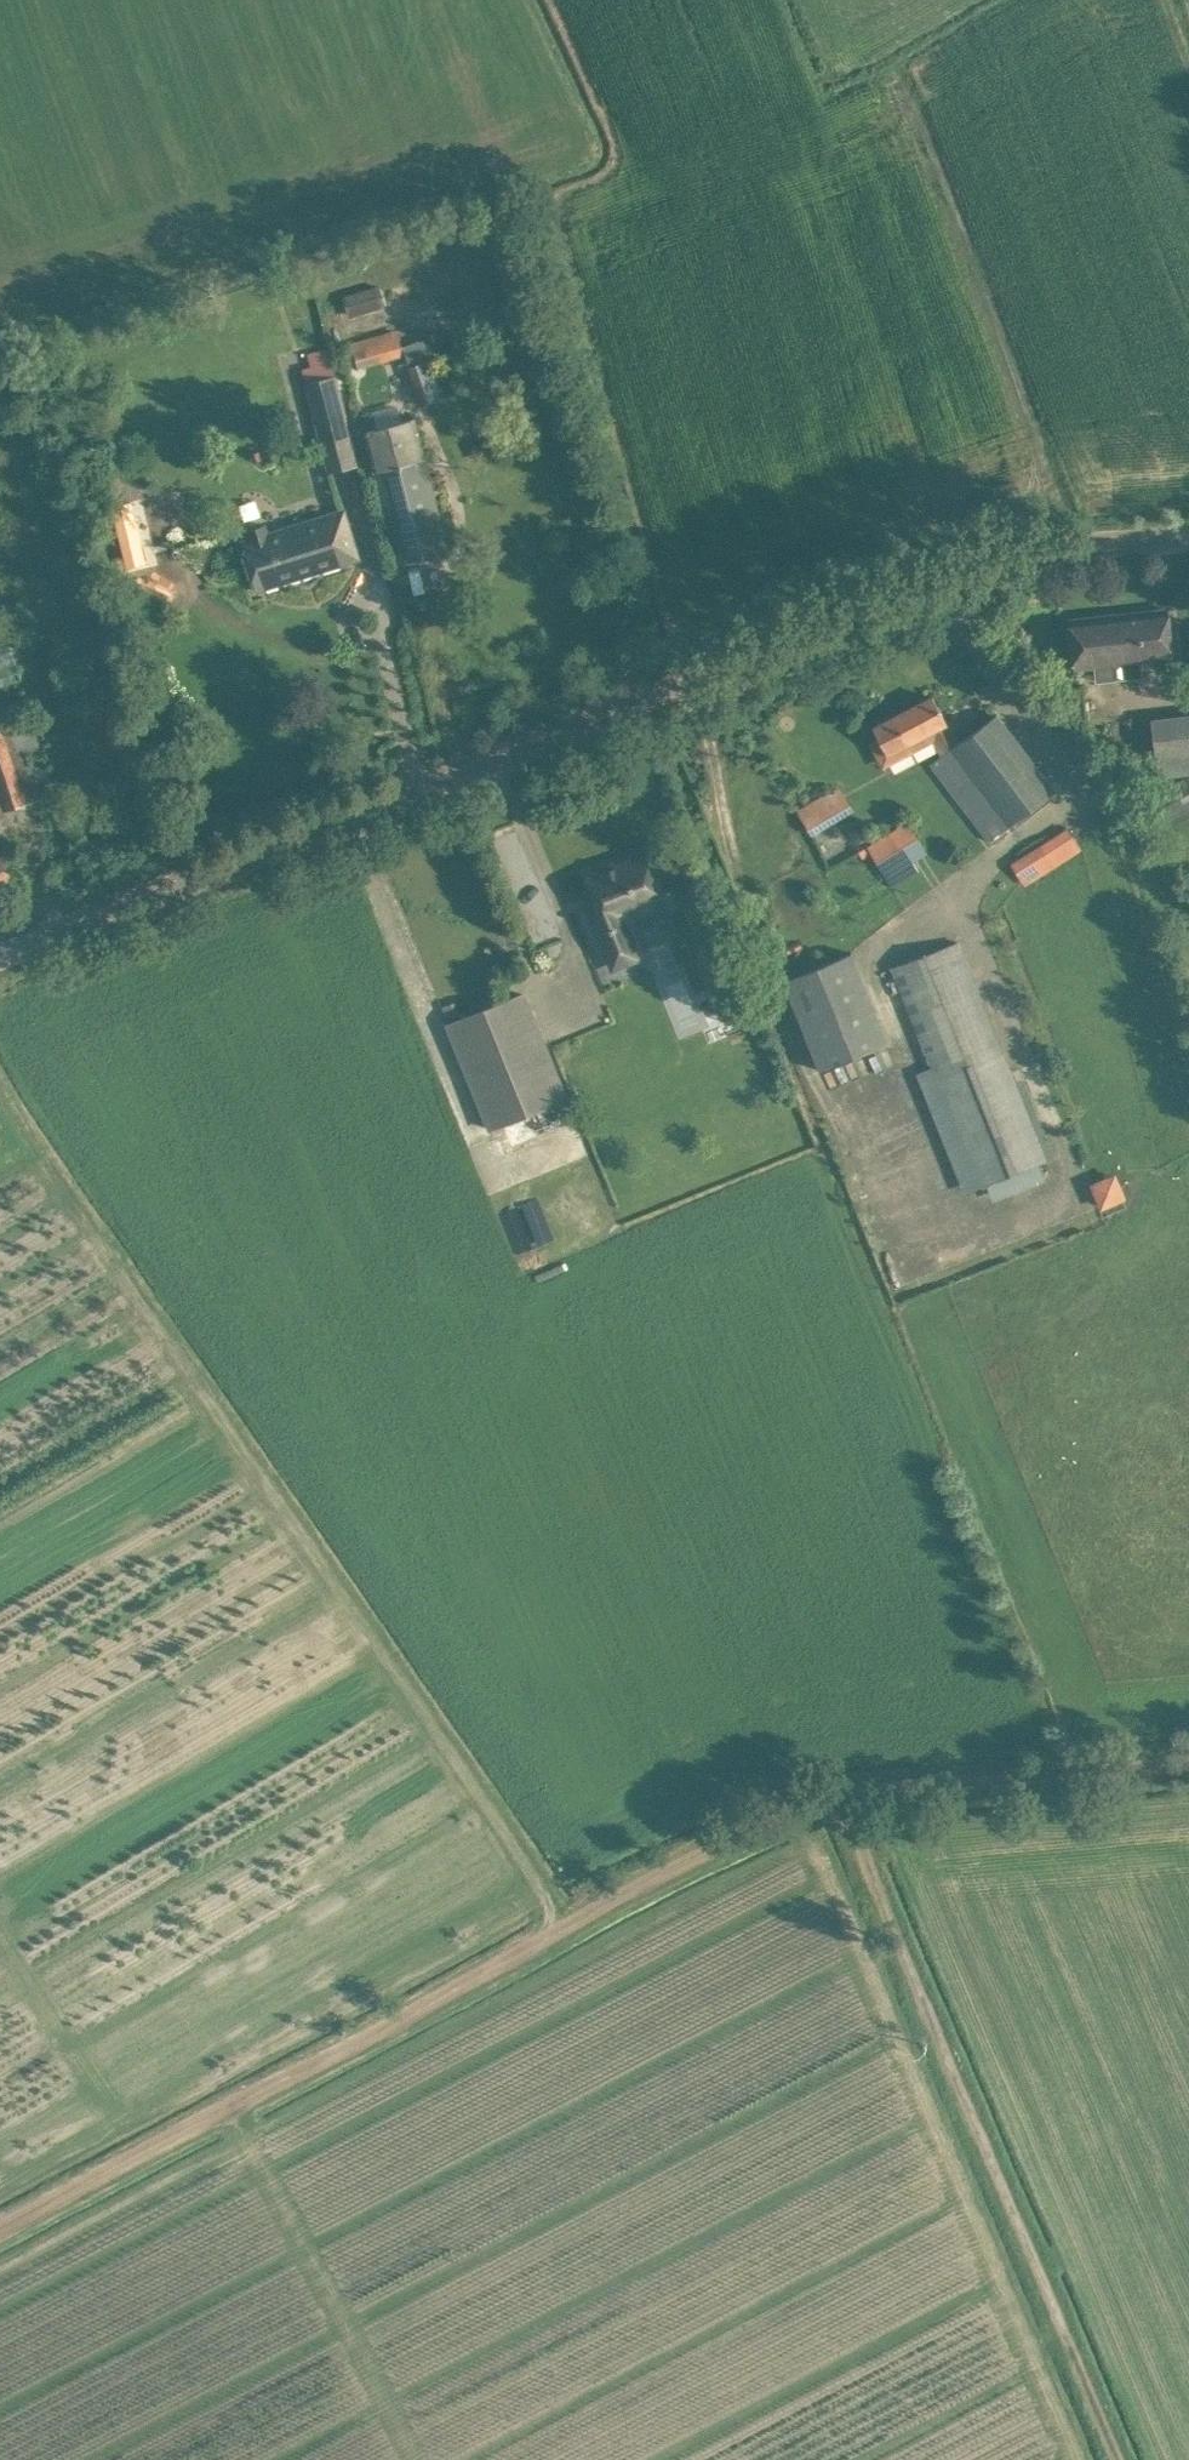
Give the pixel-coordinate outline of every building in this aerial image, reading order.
[(375,286),(347,294),(354,315),(381,307),(375,286)] [(369,339),(351,344),(358,369),(376,364),(369,339)] [(404,345),(421,406),(440,400),(424,340),(404,345)] [(299,364),(304,383),(335,375),(326,344),(308,349),(311,361),(299,364)] [(335,375),(304,383),(328,473),(359,464),(335,375)] [(415,416),(365,429),(393,539),(399,562),(449,549),(443,526),(415,416)] [(112,511),(123,553),(142,548),(131,506),(112,511)] [(257,590),(360,558),(345,508),(268,532),(265,524),(249,529),(252,537),(242,540),(257,590)] [(142,548),(123,553),(127,567),(145,563),(142,548)] [(1076,667),(1174,656),(1168,608),(1071,619),(1071,616),(1068,616),(1074,670),(1077,670),(1076,667)] [(23,684),(14,652),(0,656),(0,690),(23,684)] [(987,840),(1054,792),(997,713),(957,741),(933,695),(874,728),(888,753),(908,742),(912,750),(934,739),(942,752),(930,761),(987,840)] [(1151,721),(1158,777),(1188,774),(1188,716),(1151,721)] [(0,731),(0,791),(4,804),(52,788),(30,721),(0,731)] [(1147,802),(1159,822),(1178,811),(1180,814),(1188,809),(1188,777),(1147,802)] [(811,834),(836,820),(821,795),(797,810),(811,834)] [(887,878),(927,854),(908,822),(868,845),(887,878)] [(1025,886),(1082,848),(1067,826),(1010,863),(1025,886)] [(625,919),(664,904),(644,853),(613,865),(614,867),(609,869),(604,864),(586,872),(600,909),(591,912),(606,950),(633,939),(625,919)] [(11,886),(0,854),(0,890),(11,886)] [(960,940),(895,966),(982,1183),(1047,1157),(960,940)] [(783,981),(819,1071),(890,1043),(853,952),(783,981)] [(730,966),(706,976),(724,1021),(748,1011),(730,966)] [(448,1023),(490,1127),(569,1095),(527,991),(448,1023)] [(457,1001),(443,1005),(446,1016),(460,1012),(457,1001)] [(1097,1181),(1107,1208),(1136,1197),(1126,1170),(1097,1181)]
